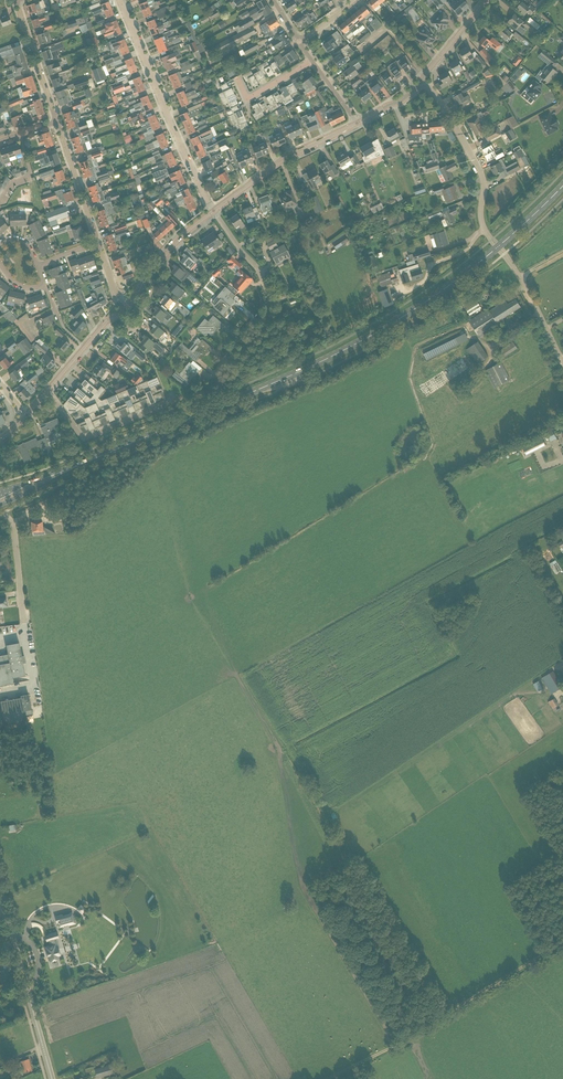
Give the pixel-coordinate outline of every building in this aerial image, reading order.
[(242,21),(267,6),(263,0),(262,0),(258,2),(257,3),(259,7),(253,11),(253,10),(249,13),(247,11),(239,16),(242,21)] [(288,12),(297,7),(296,5),(299,3),(300,4),(304,2),(303,0),(293,0),(284,6),(288,12)] [(375,0),(371,0),(368,2),(375,11),(381,7),(379,5),(375,0)] [(379,5),(382,2),(386,8),(389,6),(384,0),(375,0),(379,5)] [(440,0),(432,0),(431,0),(439,8),(443,5),(443,4),(443,3),(440,0)] [(454,1),(463,12),(467,9),(466,8),(468,6),(462,0),(453,0),(454,1)] [(535,6),(539,11),(547,4),(545,2),(544,0),(542,0),(535,6)] [(29,5),(27,6),(29,14),(37,12),(38,15),(42,14),(42,13),(45,12),(44,8),(41,9),(41,7),(40,8),(39,2),(32,4),(30,1),(27,2),(29,5)] [(139,5),(142,11),(155,6),(158,5),(156,1),(148,5),(146,2),(139,5)] [(463,12),(454,1),(449,6),(457,15),(459,14),(460,14),(463,12)] [(99,13),(111,8),(108,2),(101,5),(103,8),(93,12),(94,15),(99,13)] [(401,10),(398,6),(394,2),(391,5),(398,13),(401,10)] [(403,2),(398,6),(401,10),(406,7),(403,2)] [(516,9),(521,13),(525,16),(528,12),(531,15),(535,9),(530,4),(529,4),(527,6),(522,2),(516,9)] [(155,11),(157,15),(165,12),(179,7),(177,3),(169,7),(168,6),(159,9),(160,10),(155,11)] [(395,17),(398,21),(407,15),(405,13),(412,8),(410,5),(395,17)] [(155,6),(142,11),(145,18),(152,15),(150,11),(156,9),(155,6)] [(267,6),(242,21),(237,24),(242,32),(255,24),(252,20),(263,13),(265,16),(271,13),(267,6)] [(364,6),(359,10),(366,19),(371,15),(364,6)] [(111,8),(99,13),(100,16),(105,14),(107,18),(114,15),(111,8)] [(379,11),(386,19),(388,17),(382,9),(379,11)] [(208,15),(211,20),(219,15),(216,10),(208,15)] [(303,15),(302,16),(294,21),(298,27),(305,22),(307,21),(309,24),(314,21),(306,10),(302,13),(303,15)] [(359,10),(354,15),(361,23),(366,19),(359,10)] [(39,23),(46,20),(45,18),(50,16),(49,12),(44,14),(44,16),(32,20),(34,28),(40,26),(39,23)] [(446,22),(449,19),(443,12),(438,17),(431,23),(439,32),(442,29),(444,29),(446,27),(446,26),(448,24),(446,22)] [(508,22),(517,29),(523,22),(514,14),(508,22)] [(354,15),(349,19),(357,29),(362,25),(361,23),(354,15)] [(12,23),(9,16),(0,20),(0,28),(12,23)] [(67,23),(69,28),(85,23),(83,17),(67,23)] [(279,26),(274,18),(260,26),(263,32),(269,28),(271,31),(279,26)] [(147,22),(149,29),(165,22),(164,20),(155,23),(154,19),(147,22)] [(349,19),(344,23),(349,29),(351,27),(354,31),(357,29),(349,19)] [(377,26),(374,29),(376,31),(382,25),(381,23),(378,20),(375,23),(377,26)] [(101,34),(103,34),(119,27),(116,21),(109,23),(109,22),(104,24),(106,28),(100,30),(101,34)] [(522,25),(531,31),(534,33),(537,30),(526,21),(522,25)] [(165,22),(149,29),(152,36),(159,33),(159,34),(163,32),(162,28),(164,27),(168,25),(167,22),(165,22)] [(349,29),(344,23),(339,27),(338,27),(344,34),(349,29)] [(374,29),(370,24),(367,27),(372,34),(376,31),(374,29)] [(88,28),(91,38),(97,36),(93,26),(88,28)] [(119,27),(103,34),(104,36),(113,33),(115,37),(122,34),(119,27)] [(215,46),(218,53),(238,43),(256,33),(252,27),(239,34),(224,41),(215,46)] [(421,35),(417,39),(427,51),(431,48),(429,45),(430,44),(431,43),(432,43),(434,41),(434,40),(435,39),(431,35),(427,30),(425,28),(419,34),(421,35)] [(498,34),(502,38),(505,40),(508,42),(511,38),(510,37),(513,34),(506,28),(503,31),(502,29),(498,34)] [(47,29),(45,30),(43,31),(44,33),(36,36),(39,45),(46,42),(47,44),(51,42),(47,29)] [(154,40),(157,47),(176,39),(175,36),(168,38),(167,36),(174,33),(172,30),(163,33),(164,37),(161,38),(161,37),(154,40)] [(338,39),(341,37),(339,34),(337,31),(327,38),(329,41),(323,45),(328,52),(332,49),(336,45),(334,42),(338,39)] [(523,38),(515,32),(513,35),(520,41),(523,38)] [(273,46),(287,38),(284,33),(276,37),(277,39),(271,43),(266,46),(268,49),(271,47),(273,46)] [(388,35),(386,37),(391,44),(394,42),(388,35)] [(488,44),(497,51),(501,45),(492,38),(490,41),(484,36),(479,43),(485,48),(488,44)] [(90,39),(94,48),(99,46),(95,37),(90,39)] [(386,37),(383,39),(389,46),(391,44),(386,37)] [(127,46),(124,39),(120,41),(119,38),(107,43),(108,46),(108,47),(107,48),(108,49),(109,50),(110,50),(111,52),(115,51),(117,49),(117,50),(127,46)] [(290,43),(287,38),(273,46),(275,50),(281,46),(282,47),(290,43)] [(176,39),(157,47),(160,53),(167,51),(165,47),(178,42),(176,39)] [(383,39),(380,41),(386,48),(389,46),(383,39)] [(44,51),(42,52),(45,61),(50,59),(52,58),(51,53),(52,53),(54,52),(63,48),(61,42),(62,42),(62,41),(42,49),(44,51)] [(380,41),(378,43),(383,50),(386,48),(380,41)] [(194,52),(198,51),(196,46),(194,42),(189,44),(193,53),(194,52)] [(245,55),(259,48),(256,42),(238,52),(241,56),(245,54),(245,55)] [(378,43),(375,46),(381,52),(383,50),(378,43)] [(168,49),(169,52),(181,47),(179,44),(168,49)] [(337,57),(333,59),(339,67),(345,62),(349,59),(347,56),(348,55),(345,52),(351,48),(348,44),(343,48),(335,53),(337,57)] [(5,59),(23,53),(20,46),(13,48),(11,45),(0,49),(0,56),(2,60),(5,59)] [(127,46),(117,50),(120,56),(122,55),(129,52),(127,46)] [(375,46),(373,48),(378,55),(381,52),(375,46)] [(467,46),(459,51),(462,56),(464,60),(468,58),(469,60),(474,57),(467,46)] [(373,48),(370,50),(375,57),(378,55),(373,48)] [(492,59),(484,48),(480,52),(488,62),(492,59)] [(276,62),(275,62),(276,63),(280,60),(282,63),(288,59),(291,62),(297,58),(292,50),(282,58),(280,54),(273,57),(276,62)] [(543,51),(540,54),(546,59),(549,62),(550,62),(551,63),(555,66),(556,66),(558,63),(553,58),(543,51)] [(368,52),(365,54),(371,61),(373,59),(368,52)] [(16,60),(18,64),(25,62),(23,53),(5,59),(7,63),(16,60)] [(174,61),(180,58),(182,57),(181,54),(179,55),(178,55),(175,57),(174,54),(169,56),(168,55),(166,56),(161,58),(162,59),(161,59),(161,60),(161,61),(162,62),(163,62),(164,65),(174,61)] [(371,61),(365,54),(362,56),(368,63),(371,61)] [(397,61),(397,62),(405,73),(410,69),(407,65),(411,62),(405,55),(402,58),(397,61)] [(110,63),(110,64),(120,59),(119,56),(113,58),(113,57),(105,61),(106,65),(110,63)] [(475,59),(482,67),(486,64),(479,56),(475,59)] [(115,69),(116,72),(119,71),(134,65),(132,58),(125,61),(126,64),(115,69)] [(343,73),(348,80),(359,72),(357,70),(361,67),(355,59),(348,64),(350,67),(343,73)] [(455,74),(456,76),(460,73),(460,72),(463,70),(457,59),(449,64),(455,74)] [(174,61),(164,65),(167,71),(172,69),(177,67),(177,66),(174,61)] [(258,66),(260,70),(263,75),(264,75),(266,74),(268,77),(274,74),(273,72),(275,71),(274,70),(278,68),(274,61),(274,62),(270,64),(271,65),(269,66),(267,61),(258,66)] [(396,61),(387,67),(391,73),(396,79),(402,75),(394,65),(397,62),(397,61),(396,61)] [(12,70),(13,73),(13,74),(28,69),(25,62),(18,64),(9,67),(10,70),(12,70)] [(58,72),(59,75),(62,74),(70,72),(69,67),(61,70),(59,62),(47,66),(50,75),(58,72)] [(546,70),(541,77),(548,82),(556,72),(552,68),(554,66),(555,66),(556,66),(555,66),(551,63),(550,62),(549,62),(548,64),(544,68),(546,70)] [(119,71),(116,72),(114,73),(115,76),(128,70),(130,74),(137,71),(134,65),(119,71)] [(260,70),(258,66),(255,68),(258,71),(255,73),(255,74),(253,75),(251,71),(242,76),(246,82),(249,80),(253,87),(254,86),(255,86),(257,85),(256,84),(258,83),(257,82),(259,81),(259,80),(265,77),(264,75),(263,75),(260,70)] [(92,70),(96,83),(105,79),(101,67),(92,70)] [(391,73),(387,67),(384,70),(384,69),(382,71),(383,72),(379,75),(379,76),(378,77),(380,80),(382,79),(387,85),(392,80),(388,75),(391,73)] [(485,71),(483,73),(486,78),(494,75),(488,68),(485,71)] [(464,73),(468,81),(472,79),(469,74),(467,71),(464,73)] [(169,76),(171,82),(182,78),(179,72),(176,73),(169,76)] [(442,81),(439,83),(442,88),(446,85),(448,84),(446,82),(451,79),(450,76),(447,72),(439,76),(442,81)] [(62,74),(59,75),(57,76),(58,78),(51,80),(54,88),(64,84),(63,81),(64,80),(62,74)] [(114,79),(116,83),(130,77),(129,74),(126,75),(126,74),(114,79)] [(26,85),(26,86),(34,84),(31,76),(25,78),(24,75),(22,76),(14,78),(16,85),(20,84),(25,82),(26,85)] [(372,83),(369,86),(371,89),(374,94),(381,89),(378,85),(381,83),(378,79),(375,75),(372,77),(369,79),(372,83)] [(182,78),(171,82),(174,89),(181,86),(180,82),(185,80),(188,78),(187,76),(182,78)] [(135,86),(142,83),(141,80),(142,80),(140,77),(139,77),(132,80),(135,86)] [(305,82),(301,85),(306,91),(316,84),(311,77),(305,82)] [(350,83),(353,87),(360,82),(362,80),(359,77),(350,83)] [(74,88),(89,83),(88,79),(72,84),(73,84),(74,88)] [(461,89),(463,93),(480,83),(478,80),(461,89)] [(538,90),(539,89),(542,87),(534,80),(528,88),(530,90),(527,94),(530,97),(527,101),(531,104),(534,100),(535,100),(542,93),(538,90)] [(282,93),(279,95),(282,100),(284,104),(292,99),(290,94),(292,93),(292,94),(297,91),(297,92),(297,91),(293,84),(292,82),(293,85),(288,87),(288,86),(286,88),(285,86),(283,87),(281,88),(281,89),(279,90),(282,93)] [(135,86),(131,88),(134,94),(145,90),(142,83),(135,86)] [(218,94),(221,100),(234,94),(233,92),(234,92),(233,89),(232,90),(231,88),(230,89),(229,86),(228,87),(226,83),(220,86),(223,92),(218,94)] [(34,84),(26,86),(26,85),(21,87),(22,89),(22,90),(24,97),(30,96),(29,94),(37,92),(34,84)] [(359,94),(359,95),(364,101),(371,96),(366,89),(368,88),(364,84),(359,88),(362,92),(359,94)] [(56,96),(57,99),(70,95),(68,88),(63,90),(56,92),(57,95),(56,96)] [(176,94),(179,100),(196,93),(195,90),(185,94),(183,91),(176,94)] [(325,99),(322,93),(323,92),(321,90),(316,93),(321,101),(325,99)] [(196,93),(179,100),(182,107),(189,104),(187,101),(198,96),(197,96),(196,93)] [(455,102),(457,105),(460,104),(461,107),(471,101),(468,95),(464,98),(461,93),(458,95),(453,98),(455,102)] [(230,108),(230,109),(237,106),(235,103),(236,102),(235,100),(237,99),(236,97),(237,97),(236,95),(235,95),(234,94),(221,100),(223,105),(228,103),(230,108)] [(264,102),(264,103),(265,103),(268,108),(268,109),(270,112),(271,112),(270,112),(279,107),(276,103),(278,102),(278,103),(282,100),(279,95),(279,94),(275,96),(274,95),(272,96),(271,95),(266,98),(267,101),(264,102)] [(68,107),(72,105),(71,104),(73,104),(70,95),(57,99),(58,103),(59,103),(60,106),(67,104),(68,107)] [(128,111),(134,109),(150,102),(147,95),(140,98),(141,102),(127,108),(128,111)] [(192,101),(193,105),(208,99),(207,96),(201,98),(201,97),(192,101)] [(24,101),(22,97),(7,103),(9,108),(21,103),(21,102),(24,101)] [(28,112),(31,110),(35,109),(42,107),(39,99),(33,101),(29,103),(30,105),(26,107),(28,112)] [(71,104),(72,105),(73,110),(82,107),(82,106),(85,105),(83,100),(73,104),(71,104)] [(134,109),(135,111),(141,109),(143,113),(153,109),(150,102),(134,109)] [(187,109),(189,112),(202,106),(201,103),(187,109)] [(265,103),(264,103),(261,105),(260,103),(258,104),(257,103),(255,104),(255,103),(253,105),(251,106),(255,113),(252,114),(256,121),(264,116),(262,111),(264,110),(264,111),(268,109),(268,108),(265,103)] [(228,116),(231,122),(244,116),(241,110),(240,111),(239,108),(238,109),(237,106),(230,109),(233,114),(228,116)] [(35,109),(31,110),(35,121),(39,120),(38,116),(44,114),(42,107),(35,109)] [(331,116),(327,110),(325,107),(321,109),(323,113),(322,113),(325,120),(327,119),(331,126),(335,124),(331,116)] [(332,108),(327,110),(331,116),(335,124),(345,120),(341,112),(335,115),(332,108)] [(481,111),(483,116),(485,115),(485,114),(487,113),(488,113),(490,112),(487,108),(481,111)] [(63,114),(66,122),(78,118),(81,117),(79,112),(75,113),(74,111),(63,114)] [(129,122),(132,121),(143,116),(141,111),(130,116),(128,118),(129,122)] [(315,113),(318,122),(319,123),(321,127),(325,125),(319,111),(314,112),(315,113)] [(179,115),(182,122),(192,117),(196,115),(194,112),(188,115),(186,112),(179,115)] [(307,126),(309,131),(318,128),(316,124),(319,123),(318,122),(315,113),(310,115),(310,116),(302,120),(305,127),(307,126)] [(558,124),(559,123),(557,120),(556,120),(555,119),(553,120),(549,113),(540,118),(546,129),(549,133),(548,134),(549,134),(558,129),(556,127),(559,125),(558,124)] [(145,123),(146,126),(157,121),(154,114),(147,118),(149,121),(145,123)] [(295,126),(292,127),(296,136),(302,133),(300,129),(303,128),(297,114),(293,115),(296,123),(294,124),(295,126)] [(12,118),(13,122),(15,128),(22,125),(19,115),(12,118)] [(143,116),(132,121),(129,122),(131,127),(145,121),(143,116)] [(244,116),(231,122),(233,127),(238,125),(241,131),(247,128),(245,125),(246,124),(245,122),(247,121),(244,116)] [(506,120),(511,129),(518,125),(513,116),(506,120)] [(182,122),(185,128),(197,123),(197,122),(196,120),(194,121),(192,117),(182,122)] [(470,127),(471,129),(472,128),(476,136),(485,131),(480,122),(481,122),(478,117),(468,123),(468,124),(469,124),(470,126),(470,127)] [(79,127),(80,131),(88,128),(93,126),(91,119),(86,121),(80,123),(78,118),(66,122),(68,129),(72,128),(72,129),(79,127)] [(146,126),(142,128),(143,130),(151,126),(153,131),(160,128),(157,121),(146,126)] [(199,126),(202,124),(201,121),(197,122),(197,123),(185,128),(188,135),(193,132),(195,131),(194,128),(199,126)] [(443,121),(435,122),(436,132),(437,132),(440,132),(441,133),(444,132),(443,121)] [(427,123),(420,124),(421,133),(422,137),(422,139),(429,138),(430,138),(429,133),(430,133),(429,123),(427,123)] [(284,124),(281,126),(283,132),(284,132),(286,130),(290,139),(296,136),(292,127),(291,124),(285,127),(284,124)] [(411,134),(407,135),(409,142),(413,142),(419,141),(418,137),(422,137),(421,133),(420,124),(419,124),(411,125),(412,126),(410,126),(411,134)] [(274,133),(274,134),(275,136),(279,145),(286,143),(283,136),(285,135),(284,132),(283,132),(281,126),(278,127),(280,130),(274,133)] [(206,129),(199,132),(201,137),(212,132),(210,128),(206,129)] [(484,135),(488,141),(501,134),(497,128),(484,135)] [(387,133),(386,134),(390,142),(395,139),(396,140),(402,136),(400,132),(397,134),(394,129),(390,131),(389,131),(388,131),(387,131),(387,132),(386,133),(387,133)] [(505,133),(510,141),(517,137),(512,129),(505,133)] [(49,132),(38,135),(40,141),(43,140),(51,137),(49,132)] [(257,143),(259,146),(263,155),(269,152),(266,146),(269,145),(266,138),(265,135),(264,135),(263,132),(260,133),(263,141),(257,143)] [(163,133),(156,136),(159,142),(165,139),(163,133)] [(190,139),(193,146),(209,139),(208,139),(212,137),(210,134),(201,139),(199,135),(190,139)] [(267,134),(265,135),(266,138),(268,137),(269,139),(273,148),(279,145),(275,136),(274,134),(268,136),(267,134)] [(71,139),(74,146),(85,142),(88,141),(87,137),(79,140),(78,136),(71,139)] [(51,137),(43,140),(46,148),(53,145),(51,137)] [(153,145),(146,148),(147,150),(155,147),(155,148),(160,145),(162,149),(168,146),(165,139),(159,142),(153,145)] [(193,146),(196,152),(203,149),(201,146),(207,143),(206,142),(210,141),(209,139),(193,146)] [(217,143),(221,152),(229,148),(225,140),(217,143)] [(88,155),(91,154),(101,151),(104,150),(103,147),(99,148),(99,146),(88,150),(85,142),(74,146),(76,154),(80,152),(81,154),(87,152),(88,155)] [(18,143),(12,145),(15,155),(22,153),(18,143)] [(366,144),(360,148),(364,156),(362,158),(362,157),(364,163),(365,163),(365,162),(374,157),(373,155),(380,151),(374,143),(371,145),(370,143),(366,144)] [(12,145),(6,147),(9,157),(15,155),(12,145)] [(203,149),(196,152),(199,159),(206,156),(205,153),(215,149),(213,145),(203,149)] [(247,150),(242,152),(243,155),(242,155),(246,164),(253,162),(250,155),(252,154),(250,149),(249,149),(248,145),(245,146),(247,149),(247,150)] [(492,145),(482,150),(485,155),(485,156),(494,151),(495,151),(492,145)] [(263,155),(259,146),(253,149),(257,158),(263,155)] [(384,149),(388,159),(396,156),(391,146),(384,149)] [(0,153),(0,161),(3,165),(5,164),(4,160),(3,159),(9,157),(6,147),(0,149),(0,152),(0,153)] [(38,155),(44,153),(47,152),(47,151),(46,151),(45,148),(37,151),(36,150),(29,152),(31,157),(34,156),(38,155)] [(229,149),(225,151),(230,163),(234,161),(229,149)] [(243,155),(242,152),(241,152),(235,154),(233,149),(230,150),(233,157),(235,156),(240,167),(246,164),(242,155),(243,155)] [(521,157),(518,150),(513,153),(516,159),(521,157)] [(156,163),(157,165),(164,162),(174,158),(171,151),(161,156),(160,153),(153,156),(155,160),(161,157),(163,160),(156,163)] [(336,158),(338,163),(340,166),(341,166),(343,170),(347,168),(345,164),(352,160),(356,167),(360,165),(357,159),(354,154),(349,157),(345,151),(341,154),(341,155),(336,158)] [(485,155),(485,156),(488,162),(491,161),(493,164),(506,157),(504,153),(497,157),(494,151),(485,156),(485,155)] [(56,153),(52,154),(45,157),(44,153),(38,155),(34,156),(35,160),(36,161),(39,160),(43,159),(46,166),(51,164),(51,166),(60,163),(60,162),(61,162),(59,158),(58,158),(58,157),(57,157),(56,153)] [(216,155),(212,156),(207,159),(208,161),(202,164),(205,171),(213,168),(210,163),(218,159),(216,155)] [(80,163),(82,171),(94,167),(91,158),(83,161),(83,162),(80,163)] [(164,162),(157,165),(159,168),(163,166),(164,167),(169,165),(170,168),(177,165),(174,158),(164,162)] [(333,165),(330,166),(326,160),(319,165),(324,174),(328,171),(331,177),(338,173),(333,165)] [(214,166),(216,171),(217,170),(216,170),(220,168),(227,165),(226,161),(222,163),(222,162),(214,166)] [(425,166),(423,167),(424,171),(426,170),(427,172),(435,170),(438,168),(439,168),(437,161),(424,166),(425,166)] [(501,162),(491,167),(495,175),(504,171),(501,166),(502,165),(501,162)] [(442,175),(439,176),(442,182),(445,181),(445,182),(447,181),(452,178),(448,172),(456,168),(454,163),(449,166),(446,167),(446,166),(439,170),(442,175)] [(506,169),(509,175),(520,169),(517,163),(506,169)] [(388,166),(382,169),(389,187),(396,184),(388,166)] [(89,178),(90,181),(90,182),(93,181),(93,180),(93,181),(95,180),(96,179),(96,180),(98,179),(97,175),(96,176),(95,172),(96,172),(94,167),(82,171),(85,178),(88,177),(89,178)] [(217,170),(216,171),(210,174),(213,179),(218,176),(220,181),(221,180),(223,184),(230,180),(228,176),(226,172),(228,170),(226,167),(222,170),(220,168),(216,170),(217,170)] [(14,171),(16,177),(22,175),(21,172),(20,169),(17,170),(17,171),(16,168),(14,169),(14,171)] [(152,173),(154,178),(168,172),(166,168),(160,171),(160,170),(152,173)] [(62,170),(57,172),(55,173),(52,174),(50,175),(50,176),(51,178),(52,178),(55,185),(60,183),(60,182),(65,180),(62,170)] [(96,174),(98,179),(110,175),(114,174),(113,170),(107,172),(107,170),(96,174)] [(165,181),(166,183),(167,184),(173,181),(182,177),(179,170),(172,173),(174,177),(165,181)] [(314,182),(319,178),(314,170),(307,174),(310,180),(308,181),(313,189),(317,187),(314,182)] [(168,172),(154,178),(156,182),(164,179),(163,178),(169,175),(168,172)] [(167,184),(166,183),(164,184),(165,188),(175,183),(176,187),(178,186),(185,183),(182,177),(173,181),(167,184)] [(102,191),(101,186),(99,187),(98,183),(97,183),(91,185),(92,186),(88,188),(90,195),(102,191)] [(166,195),(169,193),(177,190),(175,186),(166,190),(166,191),(165,192),(166,195)] [(413,189),(415,195),(426,191),(424,186),(413,189)] [(443,195),(447,203),(457,198),(454,191),(455,190),(454,186),(445,190),(446,194),(443,195)] [(174,199),(175,202),(191,195),(188,188),(181,192),(178,193),(177,190),(169,193),(171,197),(176,195),(177,198),(174,199)] [(287,195),(280,198),(284,210),(297,205),(291,190),(286,192),(287,195)] [(63,194),(58,195),(60,200),(65,198),(66,202),(73,200),(70,191),(63,194)] [(102,191),(90,195),(93,203),(97,201),(98,204),(101,203),(98,196),(104,194),(103,191),(102,191)] [(57,198),(55,193),(41,197),(42,202),(57,198)] [(106,197),(108,203),(111,202),(111,200),(112,200),(120,198),(118,193),(106,197)] [(191,195),(175,202),(177,205),(185,202),(190,212),(196,209),(193,202),(191,195)] [(260,207),(262,211),(266,209),(267,210),(272,208),(269,203),(271,202),(268,195),(258,200),(261,206),(260,207)] [(316,196),(309,199),(313,208),(320,205),(316,196)] [(96,212),(99,220),(111,215),(120,212),(117,205),(113,207),(111,202),(108,203),(103,204),(105,210),(103,210),(102,208),(100,209),(100,211),(96,212)] [(373,213),(384,208),(381,202),(370,208),(373,213)] [(298,207),(302,217),(307,215),(303,205),(298,207)] [(56,220),(70,216),(67,206),(46,213),(50,223),(50,226),(58,224),(56,220)] [(161,223),(168,231),(173,227),(164,216),(164,215),(156,207),(154,209),(159,215),(156,217),(161,223)] [(246,219),(248,223),(253,221),(261,218),(257,208),(252,210),(250,207),(243,210),(245,216),(246,216),(247,219),(246,219)] [(451,215),(457,212),(455,208),(449,210),(442,213),(444,219),(442,220),(441,222),(443,227),(447,225),(447,226),(455,222),(451,215)] [(175,218),(177,216),(171,209),(169,211),(170,213),(166,217),(164,215),(164,216),(173,227),(179,222),(175,218)] [(427,215),(429,218),(433,217),(441,213),(439,210),(432,213),(427,215)] [(26,214),(18,215),(18,226),(26,225),(26,214)] [(238,225),(240,228),(244,225),(237,214),(229,219),(235,228),(238,225)] [(18,226),(18,215),(10,215),(10,226),(18,226)] [(111,215),(99,220),(101,227),(105,226),(106,228),(109,227),(108,225),(114,223),(111,215)] [(0,220),(0,230),(2,232),(9,227),(2,219),(0,220)] [(156,228),(149,220),(148,221),(147,219),(142,220),(145,228),(149,227),(151,229),(155,233),(153,235),(158,241),(163,236),(156,228)] [(42,227),(38,220),(29,225),(32,232),(42,227)] [(161,223),(156,228),(163,236),(168,231),(161,223)] [(71,229),(75,240),(84,237),(80,226),(71,229)] [(42,227),(32,232),(36,240),(46,235),(42,227)] [(433,235),(430,236),(431,239),(434,238),(437,247),(439,246),(439,247),(448,244),(444,231),(433,235)] [(128,237),(126,232),(115,236),(115,234),(111,235),(111,233),(108,234),(108,235),(104,237),(105,240),(104,240),(106,244),(107,243),(107,244),(114,242),(118,240),(120,239),(122,239),(128,237)] [(221,244),(213,232),(205,238),(204,237),(200,240),(202,243),(201,243),(202,244),(203,244),(207,250),(212,246),(214,249),(221,244)] [(247,240),(249,244),(257,239),(254,235),(247,240)] [(332,243),(336,249),(348,241),(345,235),(332,243)] [(37,242),(40,249),(50,246),(47,238),(37,242)] [(267,244),(266,244),(269,250),(271,249),(272,251),(269,253),(272,257),(273,259),(276,264),(277,264),(278,266),(283,263),(282,261),(290,256),(284,244),(278,247),(274,240),(267,244)] [(114,242),(107,244),(109,251),(113,250),(114,252),(117,251),(114,242)] [(50,246),(40,249),(42,257),(53,253),(50,246)] [(179,254),(185,259),(182,263),(191,270),(196,263),(197,261),(197,260),(197,259),(191,254),(193,252),(187,247),(183,252),(182,251),(179,254)] [(412,254),(414,260),(430,255),(428,249),(412,254)] [(92,255),(84,257),(88,268),(96,265),(92,255)] [(228,261),(230,263),(229,264),(233,268),(234,267),(237,269),(241,265),(234,259),(236,258),(233,255),(228,261)] [(113,261),(115,268),(127,265),(128,264),(125,257),(120,258),(119,256),(116,257),(117,260),(113,261)] [(88,268),(84,257),(77,260),(81,270),(88,268)] [(77,260),(76,259),(69,261),(72,272),(80,270),(80,271),(81,270),(77,260)] [(172,262),(170,265),(176,270),(173,274),(177,278),(180,281),(186,274),(188,276),(187,277),(195,283),(197,280),(177,263),(176,265),(172,262)] [(400,275),(403,284),(410,281),(412,280),(412,281),(423,277),(420,269),(419,269),(418,264),(398,270),(398,271),(399,270),(400,275)] [(127,265),(115,268),(118,276),(122,275),(123,280),(134,276),(132,272),(129,273),(127,265)] [(52,278),(55,277),(62,274),(59,266),(49,270),(52,278)] [(217,275),(221,272),(218,268),(211,274),(215,278),(217,276),(217,275)] [(241,277),(233,286),(240,293),(248,284),(252,280),(239,270),(236,273),(241,277)] [(55,277),(57,284),(67,280),(65,273),(62,274),(55,277)] [(377,277),(381,287),(391,283),(392,285),(395,284),(398,282),(397,278),(390,280),(388,273),(377,277)] [(89,279),(92,286),(94,285),(100,283),(98,276),(89,279)] [(173,287),(170,291),(179,298),(184,292),(180,288),(170,279),(167,282),(173,287)] [(57,284),(60,291),(66,289),(66,290),(70,289),(67,280),(57,284)] [(0,287),(0,294),(3,296),(10,288),(3,283),(0,287)] [(91,294),(94,300),(98,308),(101,306),(106,303),(105,300),(107,299),(103,290),(100,291),(98,287),(95,289),(93,290),(94,292),(91,294)] [(220,299),(214,305),(217,307),(216,308),(223,314),(227,309),(226,308),(228,305),(230,306),(235,300),(228,295),(231,291),(225,287),(217,296),(220,299)] [(387,288),(378,292),(384,307),(393,303),(387,288)] [(55,293),(58,301),(68,297),(66,290),(66,289),(60,291),(55,293)] [(77,290),(79,296),(82,304),(86,303),(82,294),(81,289),(77,290)] [(7,301),(15,303),(18,292),(10,290),(7,301)] [(18,292),(15,303),(23,305),(25,294),(18,292)] [(171,311),(177,304),(179,306),(178,307),(186,316),(189,311),(171,296),(172,297),(170,299),(163,293),(160,296),(166,301),(163,304),(171,311)] [(42,294),(34,296),(38,307),(38,309),(46,306),(45,303),(44,299),(42,294)] [(38,307),(34,296),(27,299),(30,310),(38,307)] [(68,297),(58,301),(61,308),(71,305),(68,297)] [(503,319),(516,310),(521,307),(515,298),(508,303),(504,297),(496,302),(498,305),(490,310),(488,309),(469,321),(473,328),(480,338),(499,326),(505,322),(503,319)] [(98,308),(94,300),(85,305),(92,317),(97,314),(95,309),(98,308)] [(153,304),(151,307),(157,312),(154,316),(158,319),(162,323),(165,319),(166,319),(167,321),(170,318),(172,316),(156,302),(155,305),(153,304)] [(480,303),(467,308),(470,314),(483,309),(480,303)] [(72,314),(76,318),(83,311),(79,307),(72,314)] [(16,319),(12,314),(8,317),(12,322),(16,319)] [(42,319),(46,326),(56,322),(52,314),(42,319)] [(209,322),(204,327),(203,327),(200,325),(197,329),(201,333),(205,336),(208,333),(211,336),(217,329),(218,330),(223,324),(213,315),(208,321),(209,322)] [(78,318),(73,323),(70,328),(77,334),(81,329),(82,330),(87,325),(78,318)] [(168,336),(166,334),(151,321),(149,324),(155,329),(152,333),(156,337),(160,340),(162,342),(162,341),(164,343),(167,340),(166,339),(168,336)] [(55,331),(61,337),(64,334),(57,328),(55,331)] [(140,348),(146,353),(152,346),(161,354),(165,350),(156,342),(155,343),(142,332),(139,335),(145,341),(142,344),(143,345),(140,348)] [(469,335),(423,353),(426,359),(471,341),(469,335)] [(20,342),(18,344),(25,353),(27,352),(33,348),(31,345),(26,338),(20,342)] [(56,345),(60,348),(64,352),(70,345),(63,338),(56,345)] [(198,346),(192,353),(199,358),(200,359),(204,354),(205,352),(207,354),(212,348),(202,339),(201,341),(197,338),(193,342),(198,346)] [(13,341),(5,346),(9,351),(9,350),(13,347),(16,345),(13,341)] [(35,345),(39,349),(44,353),(47,350),(38,342),(35,345)] [(116,342),(114,345),(127,356),(131,351),(142,361),(145,357),(128,342),(126,345),(124,342),(124,343),(121,347),(116,342)] [(488,357),(478,342),(466,350),(477,365),(488,357)] [(500,351),(504,357),(517,348),(513,342),(500,351)] [(192,353),(189,349),(181,343),(178,347),(196,362),(199,358),(192,353)] [(133,363),(123,356),(122,357),(116,353),(111,360),(117,364),(122,368),(124,365),(125,365),(129,368),(133,363)] [(40,360),(44,363),(43,363),(50,368),(55,362),(46,354),(43,357),(40,360)] [(0,362),(0,363),(5,370),(11,365),(14,362),(11,360),(8,362),(5,358),(0,362)] [(18,364),(22,369),(29,364),(25,358),(18,364)] [(93,371),(102,378),(102,377),(107,371),(109,372),(112,369),(103,362),(100,366),(98,364),(93,371)] [(184,368),(185,369),(181,374),(177,371),(172,376),(185,387),(189,383),(187,382),(193,376),(194,377),(199,371),(195,367),(189,362),(184,368)] [(485,371),(494,388),(510,380),(501,363),(485,371)] [(21,377),(24,374),(21,370),(22,370),(19,367),(15,370),(9,375),(15,382),(21,377)] [(25,379),(29,383),(44,371),(41,367),(25,379)] [(136,386),(142,378),(138,375),(135,379),(133,377),(130,381),(136,386)] [(81,384),(83,386),(88,390),(94,394),(98,398),(105,390),(101,386),(97,390),(93,386),(96,382),(91,377),(90,378),(87,381),(85,379),(81,384)] [(146,381),(155,402),(161,400),(160,399),(162,398),(160,394),(163,392),(162,388),(157,390),(154,385),(159,382),(157,377),(146,381)] [(141,397),(143,401),(146,400),(147,404),(149,403),(150,404),(155,402),(146,381),(136,386),(139,392),(139,391),(143,389),(146,395),(141,397)] [(113,388),(116,394),(126,390),(129,389),(126,382),(119,385),(118,383),(113,385),(114,387),(113,388)] [(32,393),(26,386),(18,394),(24,401),(26,398),(28,400),(32,397),(30,395),(32,393)] [(74,392),(76,395),(81,399),(90,406),(95,403),(101,401),(98,398),(94,394),(90,399),(85,394),(88,390),(83,386),(80,390),(78,388),(74,392)] [(126,390),(135,411),(140,408),(140,407),(142,406),(140,402),(143,401),(141,397),(136,399),(134,394),(139,392),(136,386),(129,389),(126,390)] [(116,394),(119,401),(118,399),(123,398),(126,403),(121,406),(123,410),(125,409),(127,413),(129,412),(130,413),(135,411),(126,390),(116,394)] [(116,394),(106,399),(115,419),(120,417),(120,416),(122,415),(120,411),(123,410),(121,406),(116,408),(114,403),(119,401),(116,394)] [(70,415),(80,410),(84,408),(78,403),(81,399),(76,395),(73,398),(70,396),(63,405),(70,415)] [(106,399),(101,401),(95,403),(98,409),(99,409),(98,408),(103,406),(105,412),(100,414),(102,418),(105,417),(107,421),(109,421),(109,422),(115,419),(106,399)] [(95,403),(90,406),(85,408),(94,428),(100,426),(99,425),(101,424),(99,420),(102,418),(100,414),(96,416),(94,411),(98,409),(95,403)] [(85,408),(84,408),(80,410),(85,421),(77,424),(80,428),(83,427),(86,430),(89,429),(89,430),(94,428),(85,408)] [(45,438),(42,439),(46,449),(47,450),(46,450),(49,456),(53,454),(52,451),(51,452),(49,446),(48,443),(54,440),(52,434),(57,432),(55,428),(60,426),(57,418),(47,423),(48,425),(41,428),(45,438)] [(546,433),(550,442),(556,439),(552,430),(546,433)] [(521,446),(526,456),(546,446),(541,436),(521,446)] [(25,449),(38,444),(36,438),(17,446),(24,462),(29,460),(25,449)] [(34,522),(31,522),(31,532),(43,532),(42,527),(48,534),(52,531),(51,525),(42,525),(42,522),(39,522),(39,519),(34,519),(34,522)] [(550,566),(555,574),(562,570),(557,562),(550,566)] [(0,656),(0,686),(14,684),(13,677),(25,675),(23,662),(26,662),(25,656),(22,656),(19,643),(6,646),(8,654),(0,656)] [(542,678),(545,683),(551,694),(561,688),(552,672),(542,678)] [(533,684),(538,692),(539,691),(540,691),(544,688),(539,680),(533,684)] [(23,709),(31,707),(28,695),(21,696),(21,698),(0,702),(6,730),(20,727),(20,726),(26,725),(26,722),(23,709)] [(549,701),(553,708),(559,705),(554,698),(549,701)] [(75,923),(74,917),(73,918),(72,913),(70,914),(70,915),(63,917),(62,915),(55,917),(57,922),(58,922),(59,927),(62,926),(62,925),(68,923),(69,925),(75,923)] [(56,949),(53,939),(58,937),(57,932),(49,934),(49,935),(45,936),(47,941),(48,940),(50,946),(45,947),(47,952),(46,952),(46,953),(47,953),(48,955),(47,955),(47,956),(48,955),(50,961),(51,961),(52,963),(54,963),(54,964),(56,963),(56,962),(58,962),(57,956),(60,955),(58,949),(56,949)] [(21,1061),(21,1062),(18,1063),(17,1060),(11,1062),(13,1066),(18,1065),(20,1071),(19,1072),(20,1076),(23,1075),(23,1072),(26,1071),(32,1070),(29,1059),(21,1061)] [(113,1063),(96,1068),(98,1078),(115,1073),(113,1063)]
